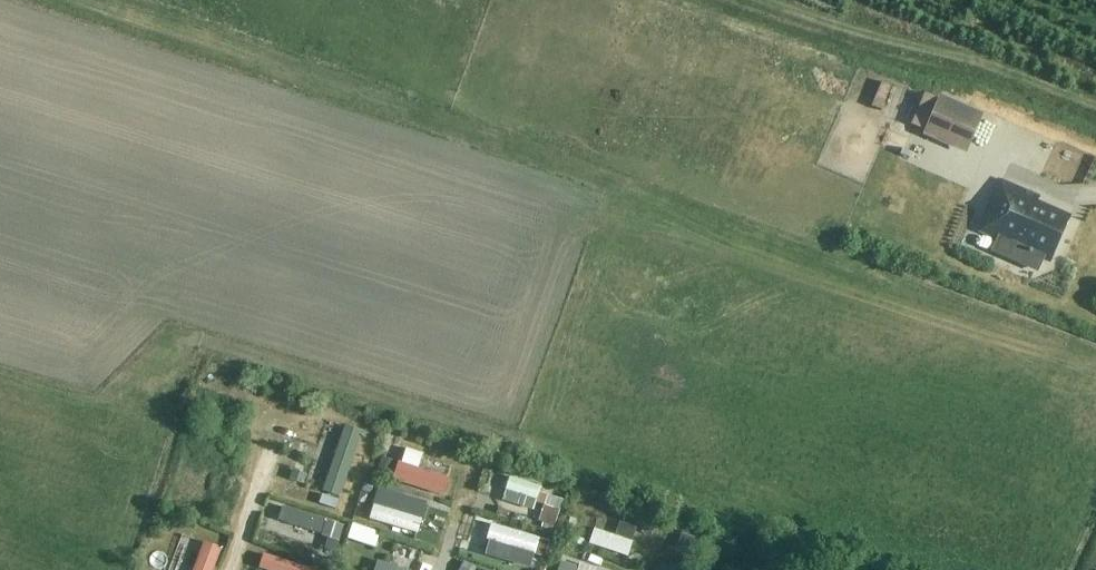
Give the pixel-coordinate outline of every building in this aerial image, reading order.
[(922,136),(966,155),(967,156),(985,115),(940,95),(922,136)] [(979,233),(999,242),(995,252),(1034,270),(1039,260),(1047,264),(1067,219),(1034,204),(1037,199),(1001,183),(979,233)] [(345,483),(362,487),(378,422),(361,418),(345,483)] [(401,461),(395,480),(448,497),(455,478),(401,461)] [(543,486),(512,477),(504,501),(535,511),(543,486)] [(564,500),(581,505),(584,493),(568,488),(564,500)] [(299,501),(295,522),(340,531),(344,510),(299,501)] [(610,537),(649,550),(656,531),(616,518),(610,537)] [(196,569),(214,569),(222,548),(206,542),(196,569)] [(595,556),(579,556),(579,569),(594,569),(595,556)] [(363,569),(407,569),(367,557),(363,569)]
